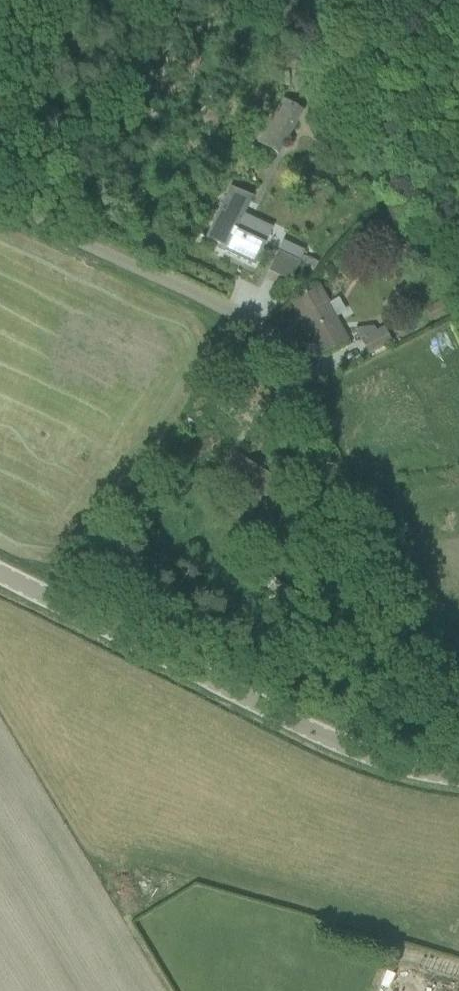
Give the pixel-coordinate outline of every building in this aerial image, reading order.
[(292,118),(297,109),(283,102),(254,154),(274,165),(298,121),(292,118)] [(199,234),(198,235),(226,249),(225,251),(255,266),(265,244),(244,234),(248,226),(240,223),(242,220),(252,198),(230,188),(220,209),(206,238),(199,234)] [(309,260),(305,267),(314,271),(317,264),(309,260)] [(327,302),(328,302),(320,287),(291,303),(314,343),(308,346),(314,356),(319,353),(320,354),(347,339),(327,302)] [(439,302),(428,308),(434,319),(446,313),(439,302)] [(368,355),(392,343),(384,327),(376,331),(375,327),(355,329),(368,355)] [(259,508),(277,479),(237,454),(219,483),(259,508)] [(287,613),(299,595),(268,574),(256,592),(287,613)]
